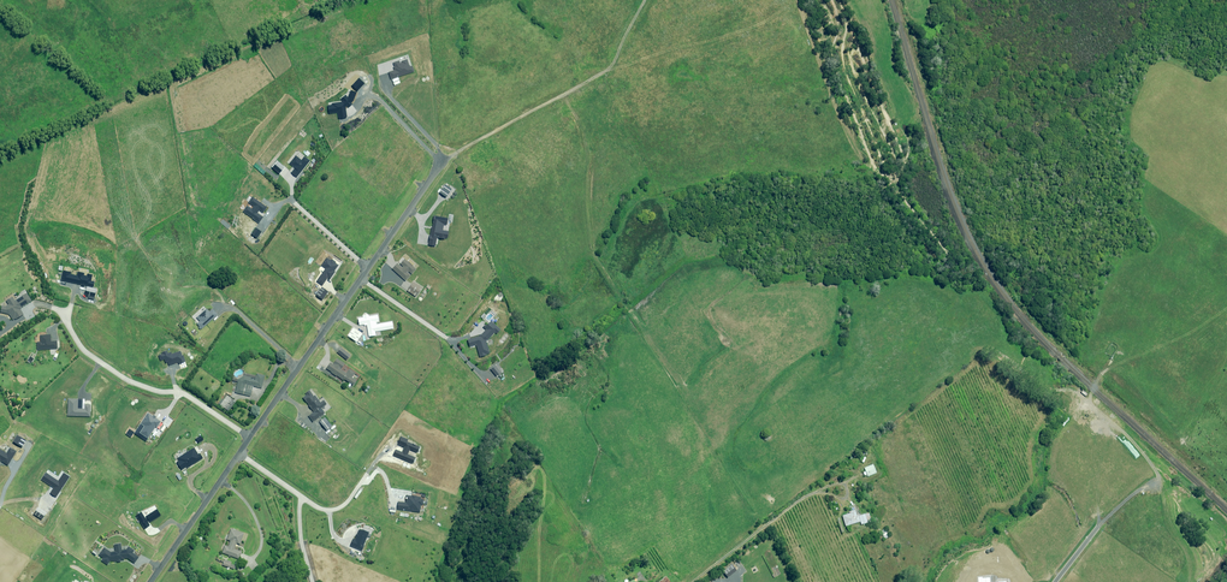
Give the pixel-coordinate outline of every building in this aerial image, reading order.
[(590,98),(600,93),(598,89),(597,90),(594,85),(591,87),(593,92),(588,94),(590,98)] [(496,172),(495,170),(503,166),(499,159),(493,162),(485,163),(485,170),(493,170),(493,172),(496,172)] [(483,178),(479,170),(475,172),(479,180),(483,178)] [(416,269),(404,259),(399,265),(397,263),(392,269),(405,281),(416,269)] [(422,287),(413,281),(407,291),(415,296),(422,287)] [(421,301),(427,292),(424,290),(418,299),(421,301)] [(32,300),(27,293),(16,300),(14,296),(6,301),(8,304),(6,307),(2,306),(0,312),(9,314),(13,321),(24,314),(28,321),(35,317),(31,310),(35,308),(31,301),(32,300)] [(209,312),(206,309),(197,318),(200,321),(197,324),(201,329),(217,315),(213,309),(209,312)] [(358,318),(359,325),(364,324),(364,326),(367,325),(369,337),(377,335),(376,331),(393,329),(392,321),(376,324),(376,322),(379,322),(378,314),(372,315),(372,316),(369,317),(368,315),(362,316),(363,317),(358,318)] [(51,342),(50,335),(40,335),(40,342),(37,342),(37,350),(58,348),(57,341),(51,342)] [(344,364),(337,359),(333,364),(330,363),(326,369),(336,376),(342,380),(343,379),(352,385),(356,380),(352,377),(354,373),(349,369),(346,373),(340,369),(344,364)] [(265,375),(257,373),(256,376),(244,373),(244,376),(238,379),(233,378),(232,380),(238,382),(235,392),(250,396),(253,386),(262,388),(265,375)] [(313,396),(309,390),(305,393),(306,395),(303,397),(313,412),(308,416),(312,422),(324,413),(321,408),(326,404),(323,400),(320,403),(315,395),(313,396)] [(218,404),(228,411),(236,402),(226,394),(218,404)] [(331,426),(325,418),(320,422),(326,430),(331,426)] [(198,454),(194,448),(178,458),(179,461),(177,462),(181,470),(186,466),(187,468),(203,458),(200,453),(198,454)] [(876,473),(873,464),(864,468),(866,471),(863,472),(864,475),(867,474),(868,476),(876,473)] [(420,497),(406,495),(405,503),(397,502),(397,509),(409,510),(409,511),(420,512),(421,505),(422,505),(423,499),(420,499),(420,497)] [(861,515),(859,509),(850,511),(850,513),(842,516),(845,526),(860,522),(861,525),(871,522),(869,513),(861,515)] [(243,533),(231,529),(227,540),(230,541),(228,547),(225,546),(222,553),(239,559),(242,552),(234,549),(236,543),(239,544),(243,533)] [(232,562),(225,559),(223,565),(234,569),(235,565),(231,564),(232,562)]
